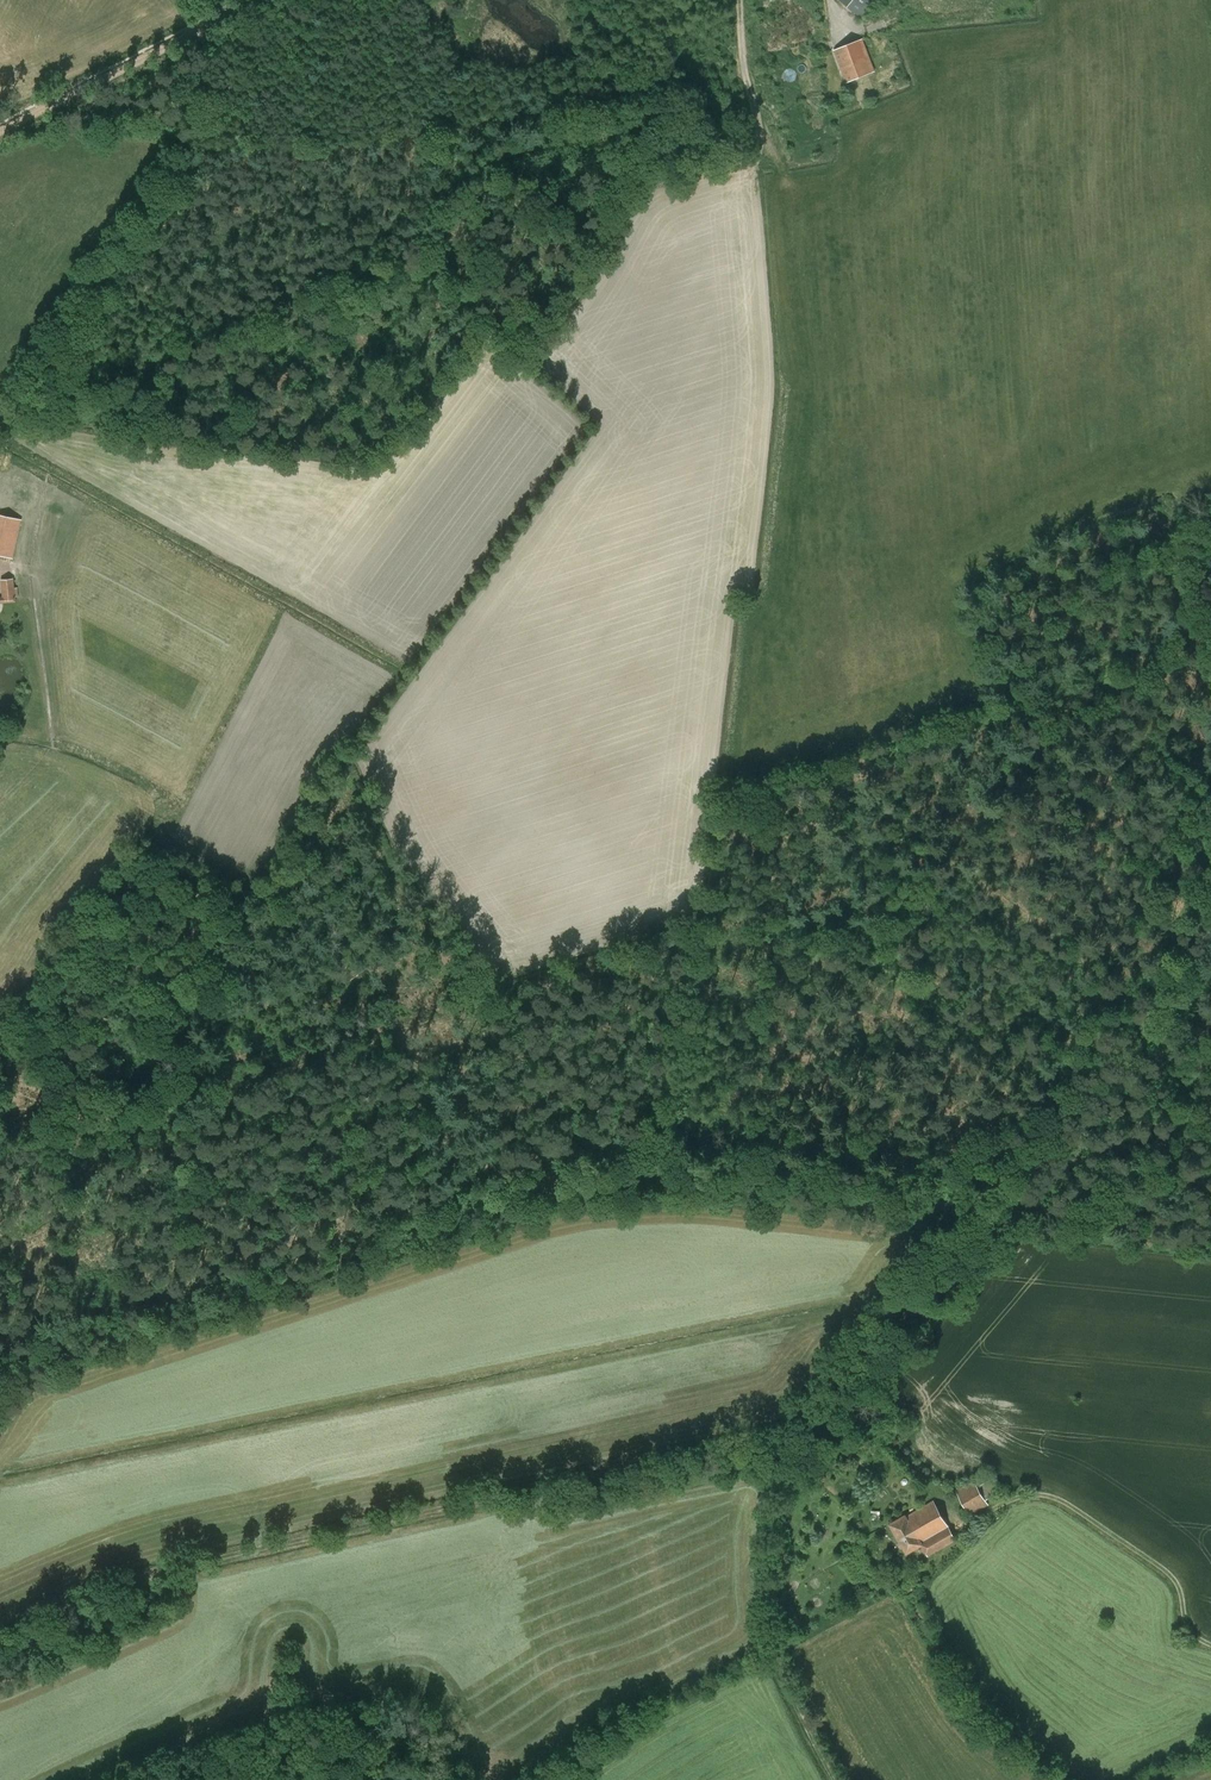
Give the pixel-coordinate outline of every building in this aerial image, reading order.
[(860,17),(874,0),(839,0),(860,17)] [(834,51),(846,82),(884,68),(872,37),(834,51)] [(1,528),(14,528),(15,497),(2,496),(1,528)] [(13,554),(14,544),(0,542),(0,552),(13,554)] [(2,602),(15,601),(13,578),(0,579),(2,602)] [(974,1480),(956,1490),(970,1515),(988,1505),(986,1500),(998,1493),(990,1479),(978,1486),(974,1480)] [(935,1503),(907,1519),(906,1517),(891,1525),(907,1553),(921,1545),(928,1556),(956,1540),(935,1503)]
